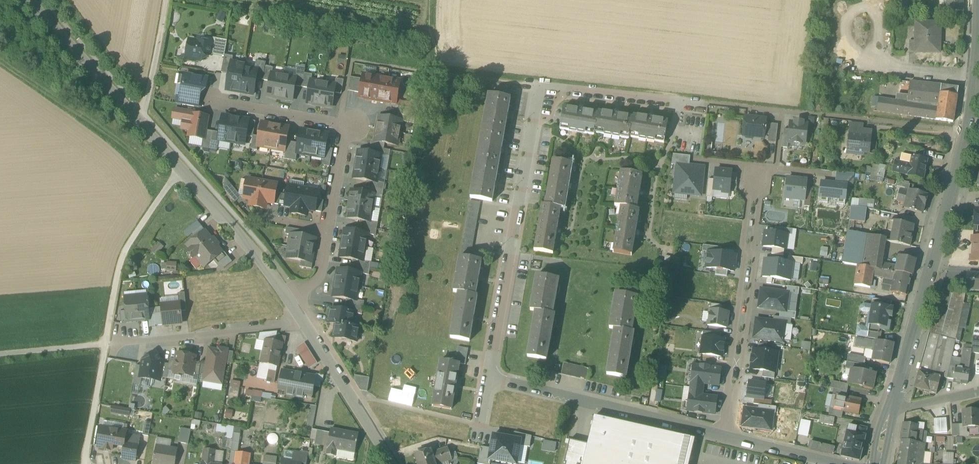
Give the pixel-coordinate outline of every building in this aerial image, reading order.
[(963,12),(963,0),(946,0),(947,5),(940,5),(940,11),(963,12)] [(220,10),(215,19),(222,23),(227,14),(220,10)] [(915,53),(940,53),(940,43),(938,43),(938,36),(940,37),(941,24),(916,23),(916,41),(915,53)] [(210,54),(224,57),(224,55),(227,40),(213,38),(211,44),(212,44),(210,54)] [(186,60),(196,62),(198,60),(202,61),(210,56),(210,54),(212,44),(211,44),(191,40),(189,42),(188,48),(187,49),(185,58),(186,60)] [(233,56),(224,55),(224,57),(221,73),(229,74),(231,62),(232,62),(233,56)] [(339,55),(337,64),(344,65),(346,56),(339,55)] [(256,79),(263,80),(265,66),(266,62),(256,61),(254,70),(257,70),(256,79)] [(235,90),(240,91),(244,68),(245,65),(232,62),(231,62),(229,74),(226,90),(234,91),(235,90)] [(273,68),(265,66),(263,80),(270,81),(271,73),(272,74),(273,68)] [(254,70),(244,68),(240,91),(246,92),(247,93),(253,95),(256,79),(257,70),(254,70)] [(295,86),(302,87),(304,73),(305,69),(297,68),(295,78),(296,78),(295,86)] [(176,73),(174,84),(180,85),(183,85),(184,75),(176,73)] [(273,98),(279,99),(284,76),(272,74),(271,73),(270,81),(267,96),(273,97),(273,98)] [(312,75),(304,73),(302,87),(309,88),(311,80),(311,81),(312,75)] [(184,75),(183,85),(180,85),(178,96),(181,97),(180,98),(191,100),(196,100),(199,101),(201,90),(206,86),(207,79),(184,75)] [(365,99),(371,100),(375,77),(363,75),(362,79),(360,93),(359,97),(365,98),(365,99)] [(295,78),(284,76),(279,99),(286,100),(286,99),(292,100),(295,86),(296,78),(295,78)] [(362,79),(356,78),(350,77),(348,91),(354,92),(360,93),(362,79)] [(388,79),(375,77),(371,100),(372,101),(372,100),(377,100),(377,102),(383,103),(388,79)] [(334,93),(341,94),(344,80),(336,79),(335,85),(334,93)] [(390,103),(396,104),(400,81),(388,79),(383,103),(390,104),(390,103)] [(313,105),(319,106),(323,83),(311,81),(311,80),(309,88),(307,103),(313,104),(313,105)] [(935,85),(909,81),(907,95),(906,102),(929,105),(931,87),(934,88),(935,86),(935,85)] [(335,85),(323,83),(319,106),(325,107),(325,106),(331,107),(334,93),(335,85)] [(936,120),(953,123),(958,87),(957,87),(957,88),(942,85),(936,85),(935,85),(935,86),(936,86),(936,88),(934,88),(931,87),(929,105),(938,106),(936,120)] [(176,104),(190,106),(191,100),(180,98),(181,97),(178,96),(176,104)] [(489,96),(483,130),(505,134),(511,100),(489,96)] [(879,98),(878,105),(899,107),(900,101),(895,101),(879,98)] [(906,102),(900,101),(899,107),(898,114),(898,115),(936,120),(938,106),(929,105),(906,102)] [(162,104),(156,109),(162,116),(168,111),(162,104)] [(898,114),(899,107),(878,105),(877,111),(898,114)] [(399,107),(398,114),(397,120),(402,121),(402,122),(414,124),(416,117),(417,110),(399,107)] [(630,137),(664,144),(668,122),(633,116),(633,118),(599,112),(598,114),(563,108),(560,129),(594,135),(595,133),(629,140),(630,137)] [(182,129),(190,130),(193,115),(194,115),(194,113),(174,109),(173,118),(183,120),(182,127),(182,129)] [(208,117),(194,115),(193,115),(190,130),(189,136),(203,139),(204,139),(205,130),(208,117)] [(219,140),(231,142),(235,119),(230,118),(229,117),(223,116),(220,133),(218,140),(219,140)] [(377,123),(376,129),(400,133),(402,122),(402,121),(397,120),(379,117),(378,123),(377,123)] [(764,138),(764,135),(765,124),(766,119),(745,117),(743,136),(745,136),(747,138),(752,139),(754,137),(764,138)] [(183,120),(173,118),(171,125),(182,127),(183,120)] [(241,120),(235,119),(231,142),(245,145),(246,136),(249,120),(242,119),(241,120)] [(246,136),(253,137),(253,135),(255,122),(249,120),(246,136)] [(802,144),(805,144),(807,125),(803,124),(803,122),(795,121),(795,123),(790,123),(789,130),(788,142),(802,144)] [(258,146),(271,149),(275,126),(269,125),(269,124),(261,123),(259,136),(257,146),(258,146)] [(849,134),(861,135),(862,130),(863,125),(850,123),(849,134)] [(768,142),(776,143),(777,136),(778,125),(770,124),(769,135),(768,142)] [(281,127),(275,126),(271,149),(284,151),(285,151),(286,141),(289,127),(281,126),(281,127)] [(397,146),(400,133),(376,129),(375,135),(376,135),(375,141),(375,142),(385,143),(397,146)] [(202,148),(210,149),(213,131),(205,130),(204,139),(203,139),(202,147),(202,148)] [(297,153),(310,156),(314,133),(308,132),(309,131),(301,130),(298,143),(297,153)] [(483,130),(477,164),(499,168),(505,134),(483,130)] [(788,142),(789,130),(783,130),(781,147),(787,148),(788,142)] [(847,152),(863,154),(863,153),(869,153),(872,131),(862,130),(861,135),(849,134),(847,152)] [(220,133),(213,131),(210,149),(217,150),(219,140),(218,140),(220,133)] [(320,134),(314,133),(310,156),(324,158),(326,148),(328,134),(320,133),(320,134)] [(259,136),(253,135),(253,137),(251,149),(257,150),(258,146),(257,146),(259,136)] [(188,144),(202,147),(203,139),(189,136),(188,144)] [(370,147),(373,147),(384,149),(385,143),(375,142),(375,141),(371,140),(370,147)] [(283,159),(289,160),(292,142),(286,141),(285,151),(284,151),(283,159)] [(298,143),(292,142),(289,160),(296,161),(297,153),(298,143)] [(710,150),(721,151),(722,143),(711,142),(710,150)] [(391,150),(384,149),(373,147),(372,153),(382,155),(382,156),(389,157),(391,150)] [(322,166),(330,167),(333,149),(326,148),(324,158),(322,166)] [(358,151),(355,165),(379,169),(382,156),(382,155),(372,153),(358,151)] [(671,165),(677,165),(689,166),(690,156),(673,154),(671,165)] [(910,164),(912,157),(902,155),(900,162),(903,163),(910,164)] [(382,156),(379,169),(387,170),(389,157),(382,156)] [(910,164),(909,167),(908,175),(908,176),(923,179),(927,160),(912,157),(910,164)] [(534,251),(553,254),(561,209),(564,209),(572,164),(552,161),(545,206),(542,206),(534,251)] [(893,172),(901,174),(903,166),(903,163),(900,162),(895,161),(893,172)] [(873,176),(883,178),(886,166),(874,163),(873,163),(872,168),(870,176),(873,176)] [(493,202),(499,168),(477,164),(471,198),(493,202)] [(377,182),(379,169),(355,165),(353,179),(367,181),(377,183),(377,182)] [(688,194),(700,195),(703,167),(689,166),(677,165),(674,193),(675,193),(676,190),(687,191),(687,194),(688,194)] [(864,175),(870,176),(872,168),(866,166),(864,175)] [(901,174),(908,175),(909,167),(903,166),(901,174)] [(385,183),(387,170),(379,169),(377,182),(385,183)] [(732,172),(715,170),(714,180),(713,190),(722,190),(721,192),(729,193),(730,182),(731,174),(732,172)] [(613,252),(632,255),(640,210),(637,209),(643,176),(621,172),(615,207),(621,208),(613,252)] [(836,172),(835,184),(847,185),(853,186),(854,174),(836,172)] [(787,178),(785,198),(804,200),(806,189),(807,180),(787,178)] [(251,206),(258,207),(262,182),(247,179),(247,181),(245,195),(244,199),(252,200),(251,206)] [(713,190),(714,180),(708,179),(706,197),(712,198),(713,190)] [(245,195),(247,181),(241,180),(239,194),(245,195)] [(223,189),(235,202),(241,197),(239,194),(232,186),(230,187),(225,181),(223,189)] [(303,189),(304,183),(291,181),(290,186),(303,189)] [(367,181),(366,187),(384,190),(385,183),(377,182),(377,183),(367,181)] [(277,184),(262,182),(258,207),(264,208),(265,203),(273,204),(275,193),(277,184)] [(897,187),(908,190),(910,185),(898,182),(897,187)] [(835,184),(821,183),(819,202),(827,203),(828,198),(837,199),(837,204),(845,205),(847,185),(835,184)] [(292,213),(299,215),(303,189),(290,186),(289,186),(287,195),(285,206),(294,207),(292,213)] [(383,196),(384,190),(366,187),(365,193),(375,194),(375,195),(383,196)] [(318,192),(303,189),(299,215),(305,216),(307,210),(315,211),(317,200),(318,192)] [(351,190),(349,204),(372,208),(375,195),(375,194),(365,193),(351,190)] [(687,191),(676,190),(675,193),(674,199),(687,201),(688,194),(687,194),(687,191)] [(713,190),(712,198),(728,199),(729,193),(721,192),(722,190),(713,190)] [(896,200),(906,203),(909,193),(899,190),(896,200)] [(909,191),(909,193),(906,203),(904,209),(922,214),(924,205),(927,196),(909,191)] [(380,210),(383,196),(375,195),(372,208),(380,210)] [(827,203),(819,202),(819,204),(827,205),(827,208),(836,209),(836,206),(844,207),(845,205),(837,204),(837,199),(828,198),(827,203)] [(852,198),(850,207),(858,207),(859,199),(852,198)] [(874,201),(859,199),(858,207),(866,208),(874,209),(874,201)] [(315,211),(322,213),(324,201),(317,200),(315,211)] [(461,255),(471,257),(481,203),(470,201),(461,255)] [(370,222),(372,208),(349,204),(346,218),(360,220),(370,222)] [(858,207),(850,207),(849,221),(865,223),(866,208),(858,207)] [(378,223),(380,210),(372,208),(370,222),(378,223)] [(360,220),(359,226),(377,229),(378,223),(370,222),(360,220)] [(202,227),(197,221),(183,232),(188,238),(192,234),(201,227),(202,227)] [(913,225),(896,222),(894,231),(892,243),(908,246),(910,234),(912,235),(913,225)] [(376,236),(377,229),(359,226),(358,232),(368,234),(376,236)] [(205,232),(201,227),(192,234),(196,239),(205,232)] [(775,227),(774,233),(786,234),(792,235),(793,229),(775,227)] [(291,234),(301,236),(302,230),(287,228),(285,234),(291,235),(291,234)] [(797,230),(793,229),(792,235),(786,234),(786,238),(787,238),(786,246),(785,246),(784,249),(794,251),(797,230)] [(344,238),(343,244),(366,248),(368,234),(358,232),(344,230),(343,238),(344,238)] [(203,264),(205,267),(213,260),(222,253),(221,252),(217,248),(218,244),(214,239),(210,239),(205,232),(196,239),(188,245),(191,249),(190,250),(189,254),(192,257),(195,257),(196,256),(203,264)] [(763,247),(772,248),(784,249),(785,246),(786,246),(787,238),(786,238),(786,234),(774,233),(765,232),(763,247)] [(858,265),(862,266),(867,235),(848,232),(842,263),(858,266),(858,265)] [(291,235),(289,246),(312,250),(313,246),(314,246),(315,239),(301,236),(291,234),(291,235)] [(886,238),(867,235),(862,266),(873,268),(881,270),(882,263),(886,238)] [(151,251),(157,256),(164,247),(158,243),(151,251)] [(363,261),(366,248),(343,244),(342,250),(341,249),(339,257),(353,260),(363,262),(363,261)] [(702,251),(708,252),(720,254),(721,248),(703,245),(702,251)] [(311,255),(312,250),(289,246),(287,258),(301,261),(311,263),(311,262),(312,255),(311,255)] [(373,249),(366,248),(363,261),(371,262),(373,249)] [(972,249),(971,261),(970,261),(970,262),(978,262),(978,250),(972,249)] [(213,260),(220,269),(224,269),(232,262),(223,251),(221,252),(222,253),(213,260)] [(700,267),(706,268),(708,252),(702,251),(700,267)] [(734,271),(736,256),(720,254),(708,252),(706,268),(716,269),(727,271),(734,271)] [(196,256),(195,257),(190,261),(196,270),(203,264),(196,256)] [(899,256),(896,266),(895,272),(896,272),(912,276),(916,260),(899,256)] [(454,292),(459,293),(476,296),(482,261),(460,257),(454,292)] [(765,259),(762,277),(767,277),(772,278),(790,280),(790,279),(792,263),(787,262),(765,259)] [(353,260),(352,266),(370,269),(371,262),(363,261),(363,262),(353,260)] [(300,267),(312,269),(313,262),(311,262),(311,263),(301,261),(300,267)] [(167,262),(166,271),(176,272),(177,263),(167,262)] [(382,264),(371,262),(370,269),(381,271),(382,264)] [(800,264),(792,263),(790,279),(798,280),(800,264)] [(881,270),(895,272),(896,266),(882,263),(881,270)] [(870,288),(872,276),(873,268),(862,266),(858,265),(858,266),(854,285),(870,288)] [(369,275),(370,269),(352,266),(351,272),(361,273),(361,274),(369,275)] [(881,270),(873,268),(872,276),(893,280),(896,272),(895,272),(881,270)] [(337,277),(336,283),(359,287),(361,274),(361,273),(351,272),(337,269),(336,277),(337,277)] [(907,296),(912,276),(896,272),(893,280),(890,292),(907,296)] [(705,280),(716,281),(717,275),(715,275),(699,273),(699,279),(705,280)] [(978,290),(978,274),(967,273),(966,289),(978,290)] [(530,310),(535,311),(552,314),(558,280),(536,276),(530,310)] [(356,300),(359,287),(336,283),(335,289),(334,289),(333,297),(346,299),(356,301),(356,300)] [(787,286),(786,292),(788,293),(788,294),(796,295),(798,295),(799,288),(787,286)] [(366,289),(359,287),(356,300),(364,302),(366,289)] [(761,289),(758,308),(780,311),(786,312),(786,311),(788,294),(788,293),(786,292),(761,289)] [(940,292),(930,333),(938,335),(955,341),(963,303),(965,294),(940,292)] [(180,303),(180,312),(186,311),(185,293),(178,294),(179,304),(180,303)] [(478,296),(476,296),(459,293),(451,338),(470,342),(478,296)] [(609,328),(614,329),(631,332),(637,297),(615,293),(609,328)] [(796,295),(788,294),(786,311),(794,312),(796,295)] [(147,296),(136,297),(138,321),(148,320),(149,320),(149,316),(147,296)] [(128,322),(138,321),(136,297),(125,298),(126,311),(127,322),(128,322)] [(346,299),(345,305),(363,308),(364,302),(356,300),(356,301),(346,299)] [(872,305),(890,308),(891,302),(873,299),(872,305)] [(162,313),(164,325),(182,323),(180,312),(180,303),(179,304),(162,305),(162,313)] [(971,304),(963,303),(955,341),(959,342),(962,329),(965,329),(971,304)] [(866,324),(869,324),(872,305),(864,304),(861,306),(860,310),(862,313),(868,314),(866,324)] [(362,315),(363,308),(345,305),(344,311),(354,313),(362,315)] [(872,305),(869,324),(869,325),(881,327),(885,328),(886,317),(889,317),(891,318),(893,308),(890,308),(872,305)] [(328,323),(335,324),(359,328),(359,327),(352,326),(354,313),(344,311),(330,308),(328,323)] [(721,311),(709,309),(709,312),(708,322),(707,325),(726,328),(728,312),(721,311)] [(554,314),(552,314),(535,311),(527,357),(546,360),(554,314)] [(794,312),(786,311),(786,312),(780,311),(779,317),(791,319),(795,319),(796,312),(794,312)] [(154,314),(155,315),(156,326),(164,325),(162,313),(154,314)] [(773,316),(772,322),(784,324),(790,324),(791,319),(779,317),(773,316)] [(885,328),(881,327),(881,330),(889,332),(891,322),(888,322),(889,317),(886,317),(885,328)] [(772,322),(756,320),(754,337),(772,340),(782,341),(784,324),(772,322)] [(357,342),(359,328),(335,324),(333,338),(357,342)] [(790,324),(784,324),(782,341),(784,341),(789,342),(792,324),(790,324)] [(864,338),(867,338),(869,325),(869,324),(866,324),(865,327),(857,326),(855,336),(864,338)] [(867,338),(879,340),(881,330),(881,327),(869,325),(867,338)] [(633,332),(631,332),(614,329),(607,375),(625,378),(633,332)] [(703,331),(703,337),(721,339),(721,333),(703,331)] [(265,341),(275,343),(276,336),(277,332),(260,333),(258,340),(265,342),(265,341)] [(919,371),(929,374),(931,367),(938,335),(930,333),(919,371)] [(955,341),(938,335),(931,367),(929,374),(941,378),(942,373),(948,375),(950,367),(952,358),(955,341)] [(287,338),(276,336),(275,343),(283,344),(286,345),(287,338)] [(703,337),(700,354),(722,357),(724,340),(721,339),(703,337)] [(866,350),(875,351),(877,341),(856,337),(855,346),(866,347),(866,350)] [(254,350),(263,352),(265,342),(258,340),(256,340),(254,350)] [(267,364),(278,367),(283,344),(275,343),(265,341),(265,342),(263,352),(261,363),(267,364)] [(877,341),(875,351),(873,360),(873,361),(889,364),(893,344),(877,341)] [(296,349),(309,370),(317,364),(304,344),(296,349)] [(758,344),(757,350),(775,352),(776,346),(771,346),(758,344)] [(459,364),(466,365),(469,349),(458,347),(455,363),(459,364)] [(866,347),(864,358),(865,358),(873,360),(875,351),(866,350),(866,347)] [(205,375),(204,380),(222,380),(225,363),(227,351),(227,350),(218,348),(218,350),(209,349),(207,362),(205,375)] [(757,350),(754,349),(753,356),(752,356),(751,362),(752,362),(751,369),(763,371),(775,372),(777,353),(775,352),(757,350)] [(950,367),(956,368),(956,367),(969,369),(971,353),(972,350),(971,350),(970,350),(963,349),(962,359),(952,358),(950,367)] [(225,363),(231,364),(233,352),(227,351),(225,363)] [(191,376),(192,376),(194,364),(195,356),(177,353),(176,360),(174,372),(173,372),(176,375),(181,376),(183,375),(191,376)] [(142,379),(149,380),(152,378),(160,380),(160,378),(163,363),(156,354),(150,358),(147,357),(143,360),(142,367),(140,378),(142,379)] [(848,355),(847,362),(864,365),(868,366),(868,361),(865,360),(865,358),(864,358),(848,355)] [(170,359),(169,364),(163,363),(160,378),(166,378),(167,371),(174,372),(176,360),(170,359)] [(201,361),(200,365),(199,374),(205,375),(207,362),(201,361)] [(433,406),(451,409),(459,364),(455,363),(441,361),(433,406)] [(864,365),(847,362),(845,368),(854,370),(854,369),(863,371),(864,365)] [(258,376),(267,378),(269,370),(269,367),(267,366),(267,364),(261,363),(258,376)] [(198,381),(199,374),(200,365),(194,364),(192,376),(191,376),(191,379),(198,381)] [(561,375),(586,381),(589,370),(564,364),(561,375)] [(133,384),(141,385),(142,379),(140,378),(142,367),(136,365),(133,384)] [(693,365),(691,382),(691,388),(702,390),(703,384),(719,386),(721,369),(693,365)] [(947,379),(954,380),(956,368),(950,367),(948,375),(947,379)] [(967,385),(969,369),(956,367),(956,368),(954,380),(954,383),(967,385)] [(848,385),(872,390),(875,373),(863,371),(854,369),(854,370),(853,378),(850,377),(848,385)] [(276,372),(269,370),(267,378),(266,381),(274,382),(276,372)] [(167,371),(166,378),(175,380),(176,375),(173,372),(174,372),(167,371)] [(285,395),(304,398),(305,395),(312,397),(314,387),(316,377),(282,371),(278,391),(286,392),(285,395)] [(914,388),(936,394),(939,385),(941,378),(929,374),(919,371),(914,388)] [(183,375),(181,376),(180,383),(197,386),(198,381),(191,379),(191,376),(183,375)] [(314,387),(320,388),(321,381),(322,376),(316,375),(316,377),(314,387)] [(360,390),(367,392),(370,378),(354,375),(354,380),(360,390)] [(142,379),(141,385),(149,387),(149,380),(142,379)] [(222,380),(204,380),(202,388),(220,391),(222,380)] [(231,381),(228,399),(237,400),(240,382),(231,381)] [(829,388),(834,389),(847,391),(848,385),(830,381),(829,388)] [(746,397),(754,398),(764,399),(766,384),(748,382),(746,397)] [(139,395),(141,385),(133,384),(131,394),(139,395)] [(773,385),(766,384),(764,399),(771,401),(773,385)] [(690,394),(691,388),(684,387),(682,401),(688,402),(689,394),(690,394)] [(246,388),(244,396),(261,400),(262,391),(246,388)] [(690,394),(689,394),(688,402),(687,411),(715,414),(717,398),(702,396),(702,390),(691,388),(690,394)] [(846,397),(847,391),(834,389),(832,396),(835,396),(836,396),(845,398),(846,397)] [(833,408),(835,396),(832,396),(827,394),(824,406),(830,407),(833,408)] [(833,408),(843,410),(845,398),(836,396),(835,396),(833,408)] [(846,397),(845,398),(843,410),(843,411),(858,414),(861,400),(846,397)] [(771,401),(764,399),(754,398),(753,404),(758,405),(771,406),(772,401),(771,401)] [(758,411),(773,413),(775,413),(776,407),(771,406),(758,405),(758,411)] [(111,414),(129,417),(130,409),(112,406),(111,414)] [(161,411),(160,414),(165,415),(170,411),(166,407),(161,411)] [(829,415),(842,418),(843,411),(843,410),(833,408),(830,407),(829,415)] [(227,409),(225,418),(232,420),(234,411),(227,409)] [(773,413),(758,411),(745,409),(742,426),(754,427),(754,429),(770,431),(773,413)] [(978,427),(978,410),(970,410),(970,411),(963,411),(963,425),(963,427),(967,427),(978,427)] [(819,423),(833,426),(835,418),(821,415),(819,423)] [(678,458),(683,437),(594,416),(588,444),(569,440),(564,463),(565,463),(676,463),(678,458)] [(420,418),(418,420),(424,430),(426,433),(428,432),(428,433),(433,430),(427,420),(420,418)] [(946,418),(934,419),(935,433),(947,432),(946,418)] [(103,428),(123,431),(124,424),(104,420),(103,428)] [(807,438),(811,421),(801,420),(797,436),(807,438)] [(143,435),(148,436),(151,423),(145,422),(143,435)] [(224,437),(233,439),(233,433),(234,427),(217,424),(216,432),(221,433),(224,435),(224,437)] [(901,440),(922,443),(923,435),(923,432),(917,431),(917,426),(904,424),(901,440)] [(963,425),(959,425),(959,436),(959,437),(968,437),(970,434),(967,432),(967,427),(963,427),(963,425)] [(854,426),(853,433),(847,432),(841,457),(847,459),(852,461),(852,460),(859,461),(865,436),(867,428),(858,426),(858,427),(854,426)] [(113,443),(124,445),(124,443),(126,435),(126,432),(123,431),(103,428),(101,427),(97,447),(104,448),(104,449),(109,450),(110,449),(112,450),(113,443)] [(180,443),(188,445),(190,435),(190,431),(183,429),(180,443)] [(314,444),(321,445),(324,432),(317,430),(315,440),(314,444)] [(426,433),(424,430),(416,434),(421,442),(437,437),(433,430),(428,433),(428,432),(426,433)] [(330,433),(326,454),(353,459),(354,453),(354,454),(356,443),(357,443),(357,442),(357,441),(358,434),(349,432),(348,436),(330,433)] [(514,432),(513,439),(521,440),(520,446),(528,447),(530,447),(531,436),(514,432)] [(234,452),(238,452),(240,434),(233,433),(233,439),(231,450),(229,463),(232,463),(234,452)] [(126,435),(124,443),(132,445),(133,443),(139,444),(140,437),(126,435)] [(489,460),(491,460),(511,463),(516,463),(517,463),(520,446),(521,440),(513,439),(493,435),(491,449),(489,460)] [(231,450),(233,439),(224,437),(222,448),(231,450)] [(683,437),(678,458),(686,460),(685,463),(690,463),(696,440),(683,437)] [(157,438),(156,446),(170,448),(171,440),(157,438)] [(554,453),(556,442),(544,439),(541,449),(554,453)] [(924,444),(922,443),(901,440),(900,449),(924,452),(924,444)] [(808,449),(833,455),(835,448),(809,442),(808,448),(808,449)] [(136,460),(139,444),(133,443),(132,445),(124,443),(124,445),(122,459),(129,460),(129,459),(136,460)] [(178,450),(170,448),(156,446),(153,463),(161,463),(175,463),(178,450)] [(528,447),(520,446),(517,463),(520,463),(525,463),(528,447)] [(434,459),(432,452),(431,449),(425,451),(424,447),(418,449),(419,453),(414,455),(417,463),(418,463),(434,459)] [(448,447),(432,452),(434,459),(450,454),(448,447)] [(491,460),(489,460),(491,449),(481,447),(477,463),(490,463),(491,460)] [(207,463),(214,463),(216,451),(216,450),(204,449),(202,463),(207,463)] [(924,452),(900,449),(898,463),(922,463),(923,461),(924,452)] [(216,451),(214,463),(222,463),(223,452),(216,451)] [(285,451),(284,460),(297,462),(299,453),(285,451)] [(238,452),(234,452),(232,463),(249,463),(251,454),(250,454),(238,452)] [(933,453),(924,452),(923,461),(931,461),(932,461),(933,453)] [(308,455),(299,453),(297,462),(300,463),(306,463),(308,455)] [(943,463),(953,463),(954,453),(943,453),(943,463)] [(436,463),(439,463),(447,462),(452,460),(450,454),(434,459),(436,463)] [(269,463),(276,463),(277,457),(264,456),(263,463),(269,463)]
